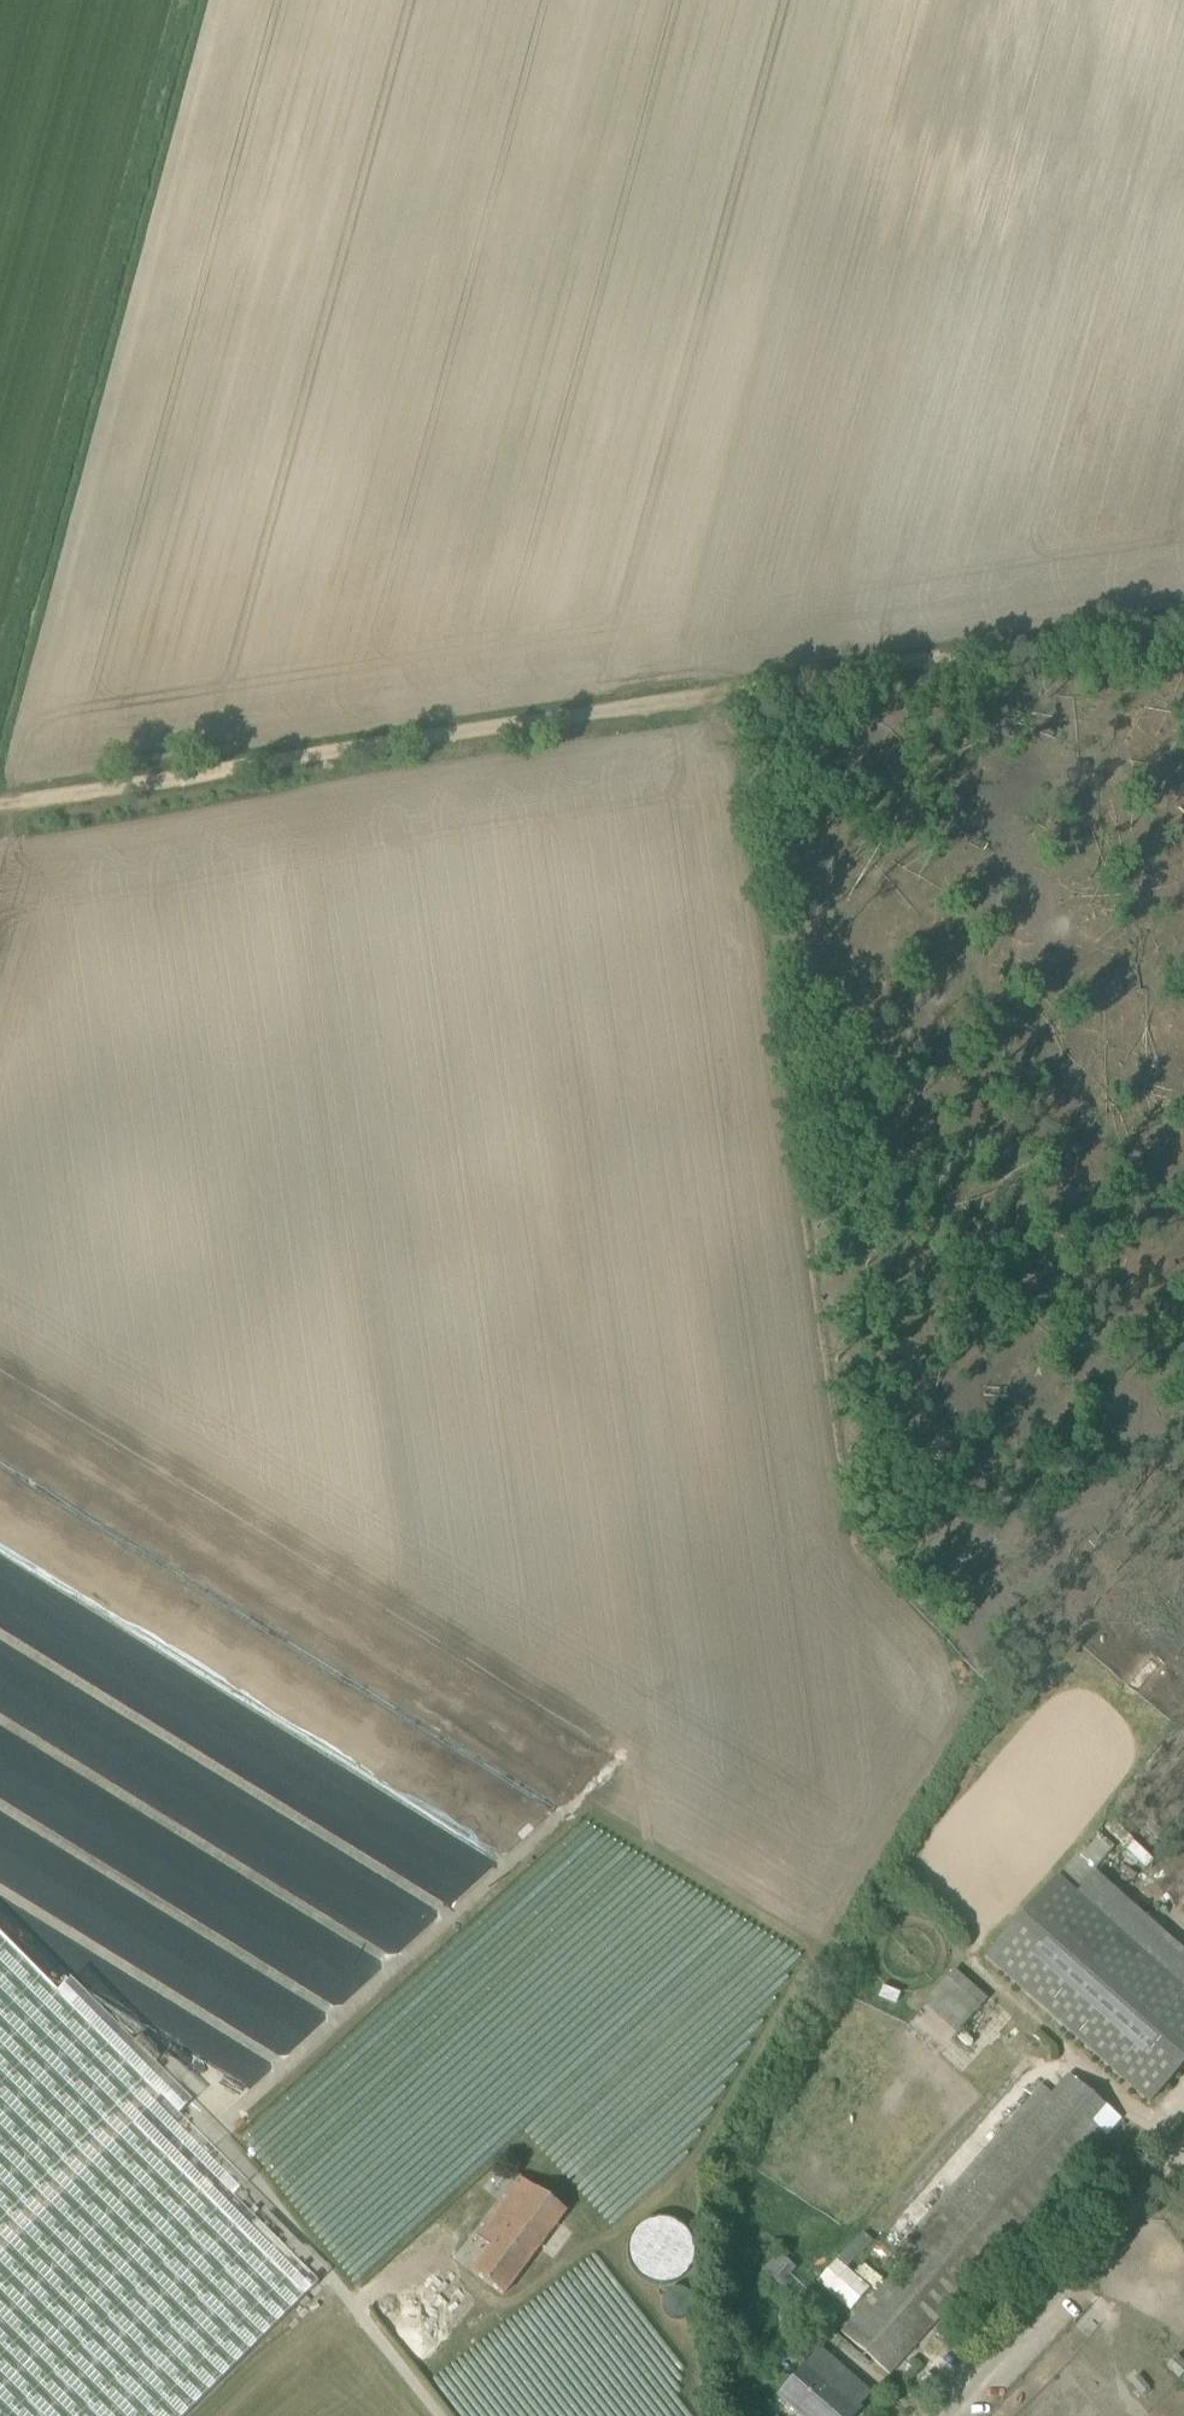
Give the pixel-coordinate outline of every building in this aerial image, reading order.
[(1078,1895),(1058,1877),(986,1957),(1150,2103),(1183,2065),(1183,1990),(1078,1895)] [(319,2282),(234,2196),(248,2183),(180,2115),(193,2101),(74,1981),(61,1995),(0,1934),(0,2415),(185,2415),(319,2282)] [(950,1967),(918,2003),(952,2034),(984,1998),(950,1967)] [(890,2374),(1117,2115),(1071,2075),(843,2333),(890,2374)] [(504,2294),(566,2210),(521,2177),(478,2236),(491,2246),(473,2271),(504,2294)] [(639,2259),(677,2251),(670,2219),(632,2227),(639,2259)] [(758,2271),(776,2285),(791,2267),(774,2252),(758,2271)] [(813,2278),(849,2312),(870,2290),(834,2257),(813,2278)] [(802,2415),(853,2415),(859,2410),(858,2409),(871,2395),(847,2374),(835,2388),(808,2365),(779,2397),(802,2415)] [(1142,2395),(1152,2386),(1141,2374),(1131,2382),(1142,2395)]
